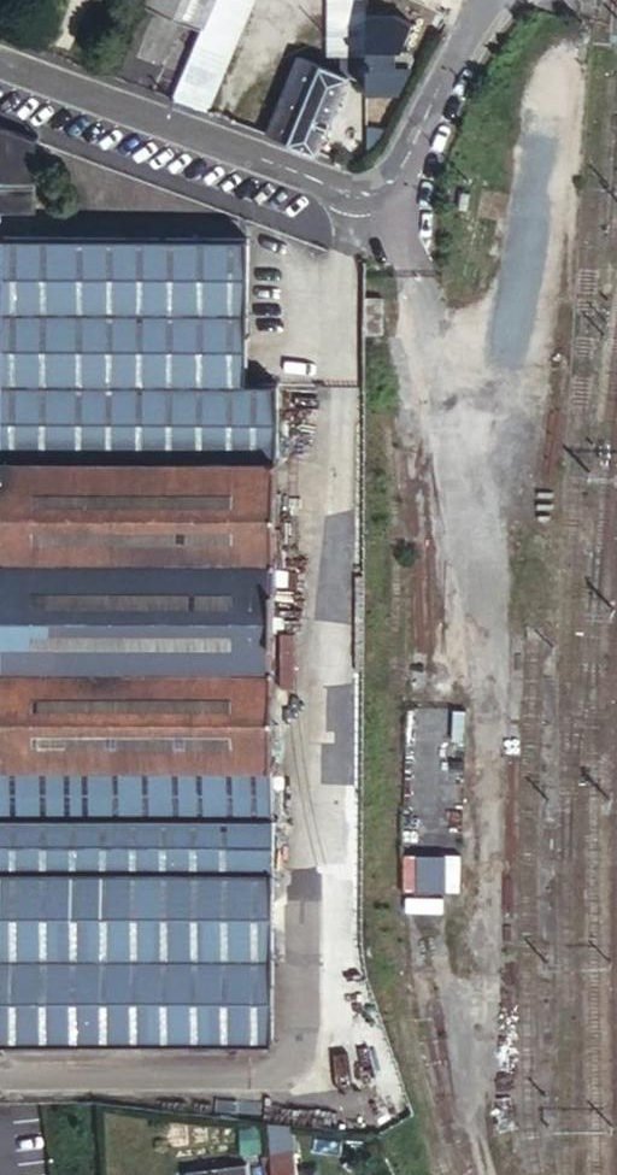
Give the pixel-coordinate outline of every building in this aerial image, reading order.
[(218,0),(152,0),(151,3),(206,27),(218,0)] [(255,0),(218,0),(206,27),(175,101),(208,113),(255,0)] [(328,57),(368,56),(367,0),(329,0),(328,57)] [(610,11),(611,0),(583,0),(582,10),(610,11)] [(368,89),(402,91),(404,60),(370,58),(368,89)] [(267,134),(317,152),(345,78),(295,59),(267,134)] [(41,140),(0,125),(0,209),(40,209),(41,140)] [(245,244),(1,240),(1,504),(2,882),(2,897),(283,898),(281,675),(277,390),(246,390),(245,244)] [(387,299),(370,299),(369,331),(386,331),(387,299)] [(284,1031),(283,898),(2,897),(3,930),(3,994),(3,1020),(3,1033),(284,1031)] [(267,1153),(270,1174),(294,1174),(291,1151),(267,1153)]
